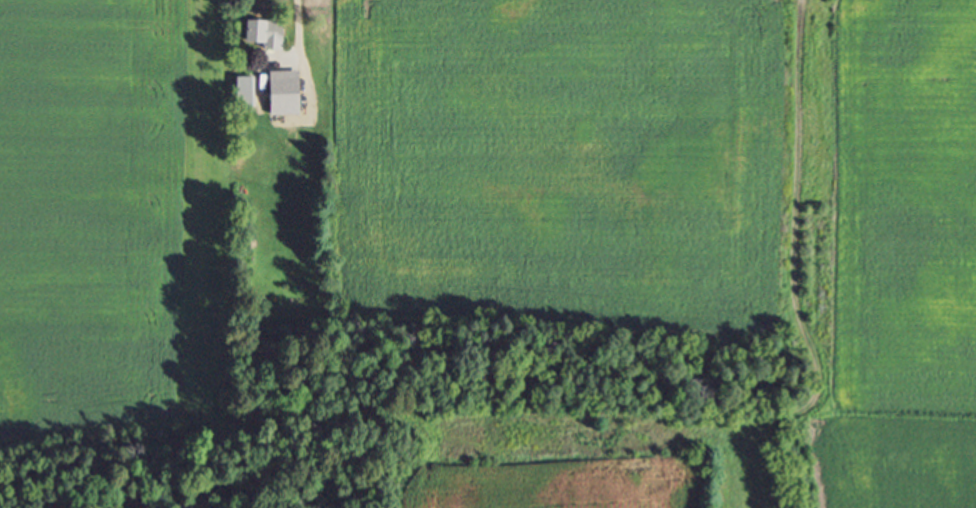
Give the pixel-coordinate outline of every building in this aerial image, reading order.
[(250,52),(288,52),(288,25),(250,25),(250,52)] [(276,120),(305,120),(305,77),(276,77),(276,120)] [(258,82),(243,82),(243,108),(258,108),(258,82)]
